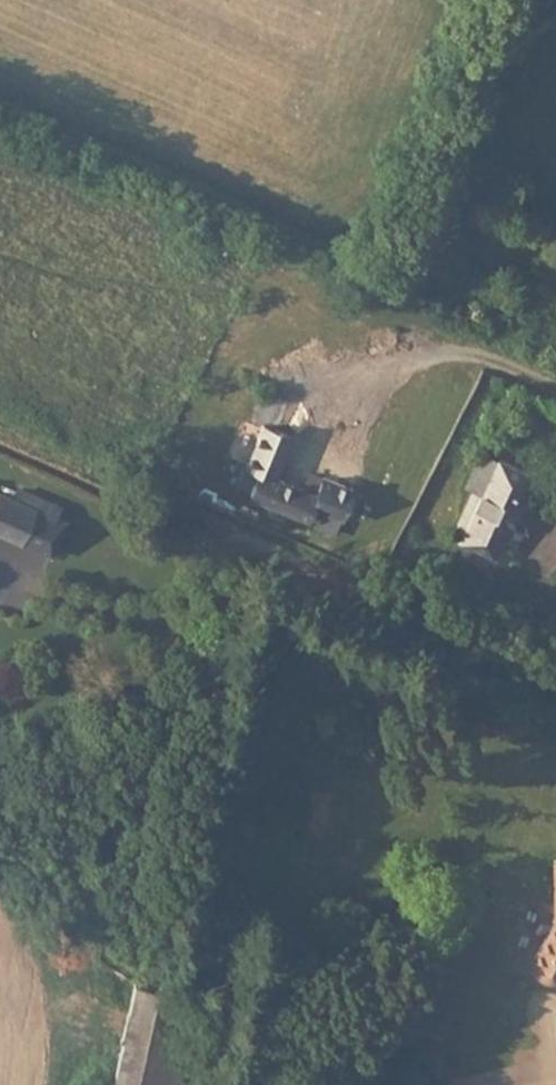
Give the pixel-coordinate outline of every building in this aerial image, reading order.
[(277,435),(289,441),(297,422),(285,417),(277,435)] [(290,442),(262,431),(244,472),(258,478),(248,501),(305,525),(311,512),(339,524),(350,496),(321,484),(314,501),(273,484),(290,442)] [(481,456),(472,475),(491,483),(500,464),(481,456)] [(461,545),(495,561),(505,539),(509,541),(514,529),(522,513),(528,501),(523,498),(533,477),(501,462),(500,464),(491,483),(472,475),(466,489),(474,493),(467,508),(452,538),(462,543),(461,545)] [(319,484),(309,480),(303,494),(313,498),(319,484)] [(5,505),(10,494),(0,489),(0,502),(5,505)] [(14,510),(5,505),(0,502),(0,537),(14,510)] [(535,519),(522,513),(514,529),(527,535),(535,519)] [(537,958),(537,967),(538,972),(543,975),(550,975),(555,972),(555,920),(537,958)] [(92,1084),(135,1084),(152,996),(108,984),(92,1084)]
